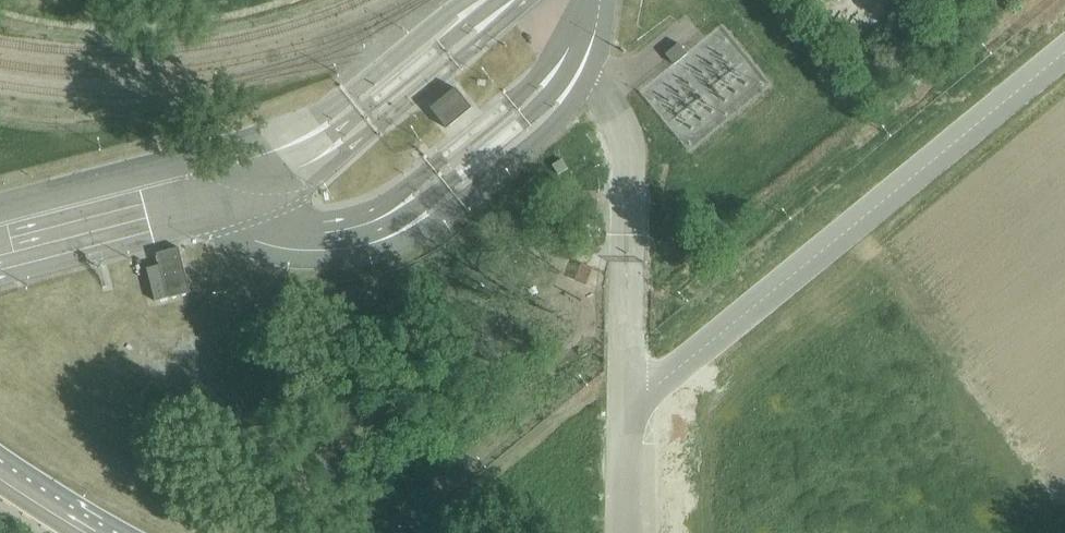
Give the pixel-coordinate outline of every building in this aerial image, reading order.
[(462,85),(436,104),(453,126),(478,106),(462,85)] [(432,119),(421,105),(409,115),(421,129),(432,119)] [(191,293),(179,248),(156,254),(160,265),(147,269),(155,302),(191,293)]
